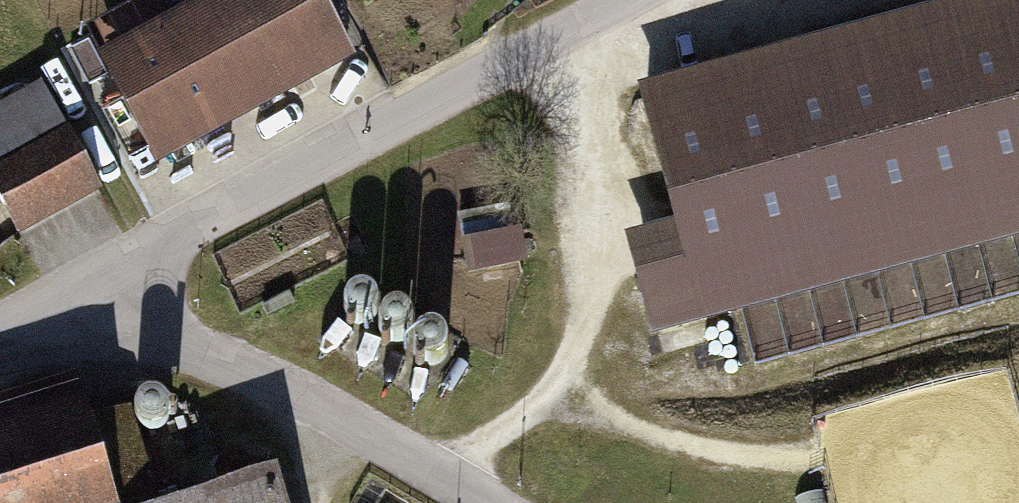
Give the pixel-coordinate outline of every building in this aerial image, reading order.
[(105,59),(162,170),(361,69),(326,0),(223,0),(105,59)] [(640,95),(679,231),(629,245),(656,341),(1018,238),(1018,0),(975,0),(640,95)] [(0,168),(0,199),(22,241),(104,198),(69,131),(0,168)] [(83,377),(0,402),(0,502),(120,502),(83,377)] [(284,475),(188,502),(293,502),(284,475)]
